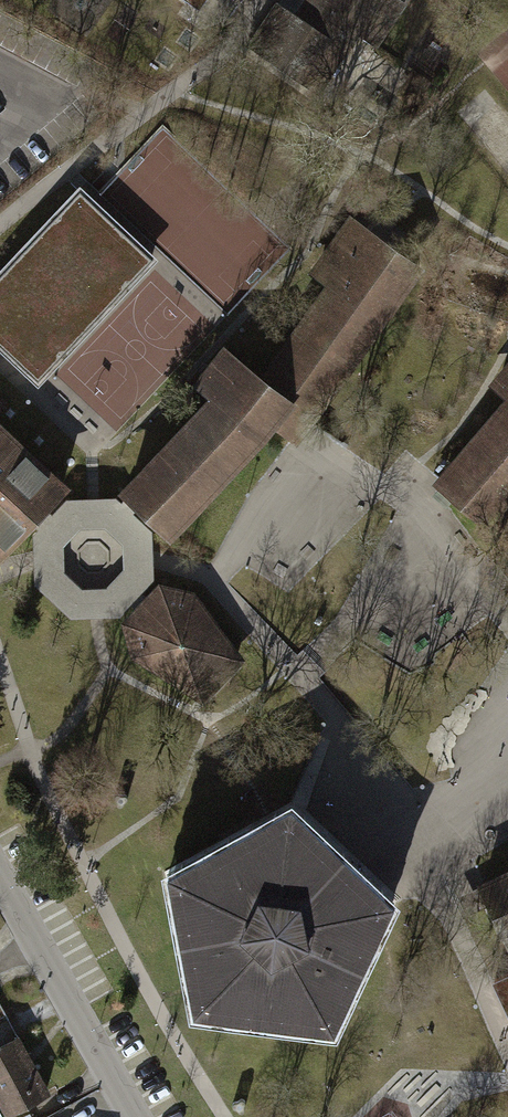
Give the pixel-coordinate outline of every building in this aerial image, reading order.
[(199,10),(206,0),(184,0),(199,10)] [(253,46),(319,91),(357,37),(374,49),(405,5),(399,0),(285,0),(253,46)] [(0,269),(0,347),(36,380),(154,256),(79,185),(0,269)] [(175,542),(276,430),(290,440),(300,448),(315,428),(430,274),(359,222),(316,279),(331,289),(268,374),(235,345),(199,384),(215,399),(126,497),(175,542)] [(495,389),(507,400),(507,375),(495,389)] [(489,530),(507,509),(507,403),(437,483),(455,500),(489,530)] [(62,486),(0,427),(0,552),(62,486)] [(134,662),(206,705),(245,664),(197,593),(162,585),(125,622),(134,662)] [(289,802),(168,868),(193,1004),(329,1022),(389,895),(289,802)] [(507,943),(507,879),(483,891),(507,943)] [(495,981),(507,1007),(507,974),(495,981)] [(51,1101),(20,1045),(0,1057),(0,1102),(9,1116),(23,1116),(51,1101)]
